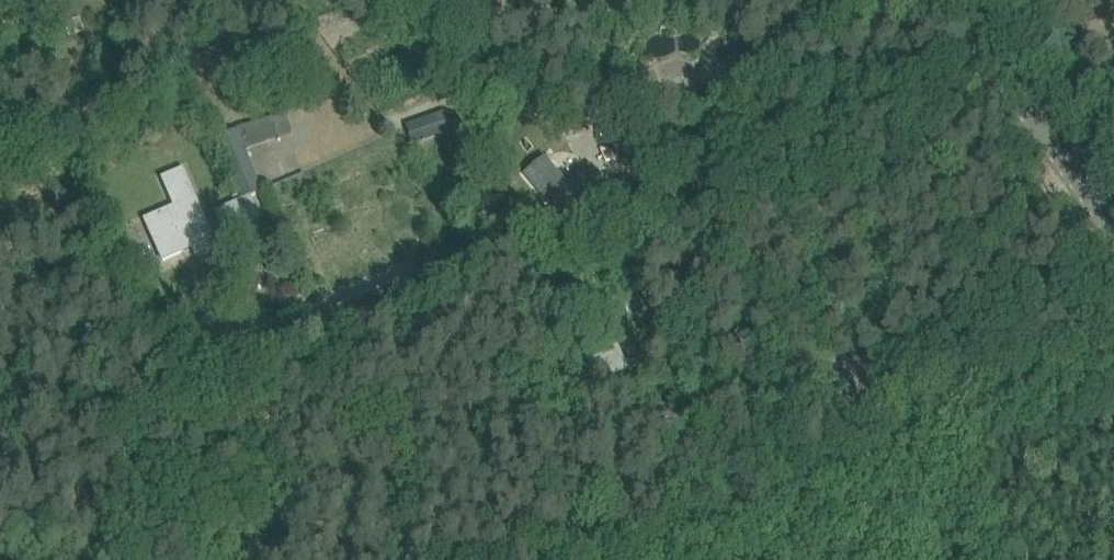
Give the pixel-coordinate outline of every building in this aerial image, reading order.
[(163,5),(177,14),(184,2),(180,0),(166,0),(163,5)] [(79,20),(63,27),(68,39),(85,32),(79,20)] [(251,195),(262,190),(244,149),(244,148),(291,132),(286,114),(298,110),(296,102),(280,107),(283,115),(244,126),(215,139),(241,199),(251,195)] [(445,113),(417,123),(423,140),(451,130),(445,113)] [(545,160),(528,174),(563,216),(603,183),(591,168),(568,188),(545,160)] [(165,211),(145,220),(163,260),(183,251),(181,247),(191,243),(197,257),(218,248),(182,169),(162,178),(184,226),(174,231),(165,211)] [(251,195),(241,199),(216,211),(225,232),(261,216),(251,195)] [(592,348),(593,350),(586,353),(597,382),(617,374),(605,345),(596,349),(595,346),(592,348)]
